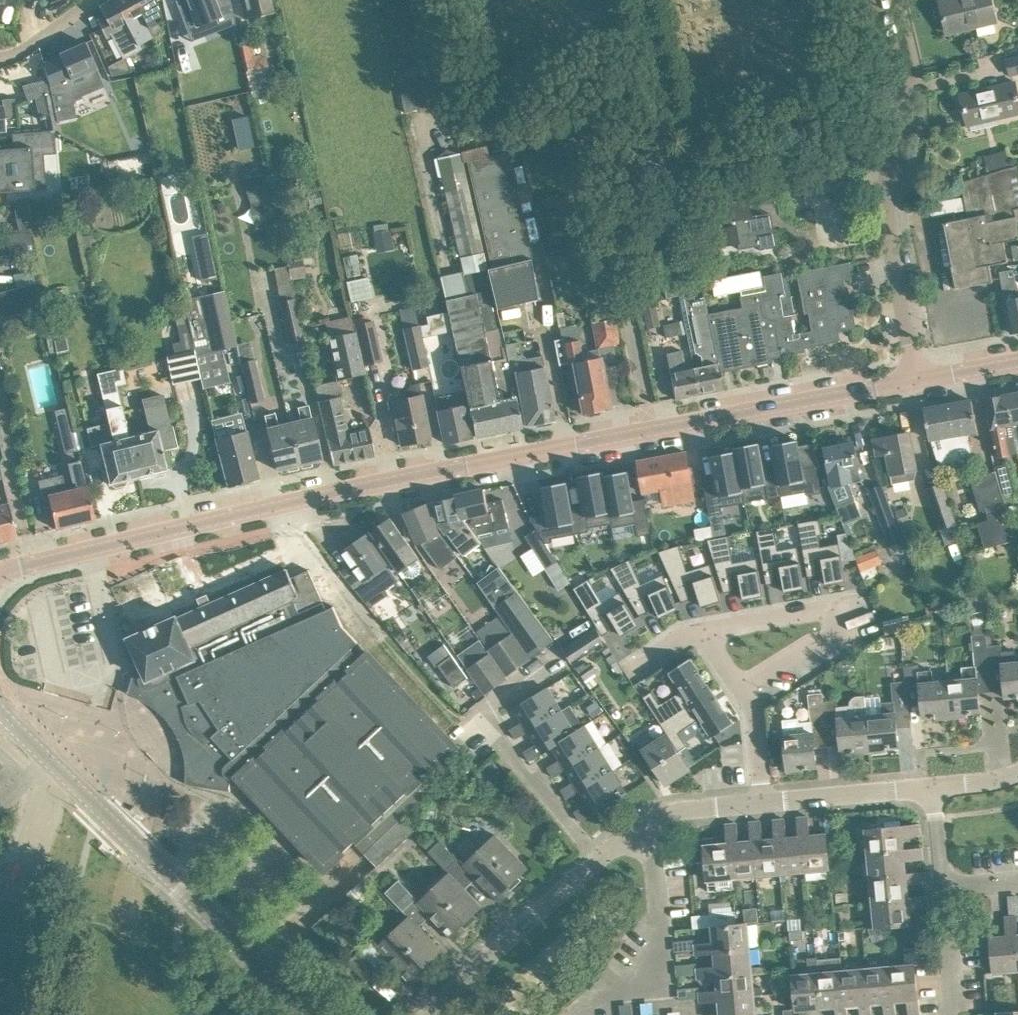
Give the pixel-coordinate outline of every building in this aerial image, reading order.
[(116,0),(109,0),(98,6),(103,14),(96,18),(107,38),(112,35),(123,56),(139,48),(137,43),(116,0)] [(137,43),(152,36),(139,9),(134,0),(116,0),(137,43)] [(139,9),(151,34),(152,36),(162,31),(157,21),(162,19),(161,6),(158,0),(134,0),(139,9)] [(214,0),(187,0),(192,13),(200,10),(210,37),(225,31),(214,0)] [(247,18),(274,11),(272,0),(243,0),(247,18)] [(940,0),(947,32),(967,27),(994,21),(989,0),(942,0),(940,0)] [(60,55),(46,61),(49,83),(50,89),(55,111),(53,112),(57,129),(68,128),(60,84),(71,79),(84,73),(90,86),(101,80),(84,42),(59,53),(60,55)] [(162,59),(152,55),(155,69),(163,67),(162,59)] [(1006,59),(1011,75),(1017,74),(1017,56),(1006,59)] [(153,62),(141,65),(143,72),(154,69),(153,62)] [(268,66),(246,71),(252,97),(266,94),(266,90),(273,89),(268,66)] [(961,94),(968,124),(988,120),(1017,113),(1017,97),(1014,82),(1003,84),(984,89),(984,91),(979,92),(978,90),(961,94)] [(14,97),(1,98),(2,105),(0,105),(0,118),(22,116),(21,110),(23,110),(21,98),(14,99),(14,97)] [(22,116),(0,118),(0,131),(6,130),(5,126),(22,124),(22,116)] [(0,145),(0,192),(43,188),(41,154),(39,130),(11,133),(12,144),(0,145)] [(446,148),(437,157),(441,173),(464,273),(487,268),(460,152),(459,153),(446,148)] [(990,168),(1013,164),(1010,149),(987,153),(990,168)] [(506,153),(486,158),(467,162),(491,267),(487,268),(497,307),(536,298),(530,258),(506,153)] [(944,222),(944,224),(947,223),(955,267),(952,268),(957,288),(993,281),(990,264),(1008,261),(1007,253),(1004,241),(1017,239),(1017,225),(1017,223),(1015,209),(1017,209),(1017,164),(1007,167),(979,176),(959,182),(959,183),(962,182),(968,217),(944,222)] [(273,199),(267,172),(246,177),(246,191),(251,204),(273,199)] [(710,230),(716,229),(719,246),(737,243),(738,249),(758,245),(759,249),(776,246),(773,228),(765,229),(762,214),(751,216),(747,198),(730,201),(729,194),(705,199),(710,230)] [(25,202),(12,203),(17,231),(30,230),(29,220),(25,204),(25,202)] [(377,228),(381,249),(394,247),(390,226),(377,228)] [(190,229),(176,230),(177,253),(191,252),(190,229)] [(35,250),(31,232),(7,234),(10,253),(35,250)] [(88,234),(79,236),(82,250),(91,248),(88,234)] [(195,245),(202,277),(215,274),(214,268),(208,242),(195,245)] [(764,290),(759,291),(770,354),(780,352),(782,356),(805,351),(803,344),(809,343),(810,346),(829,341),(827,333),(855,327),(851,296),(846,297),(843,280),(851,278),(847,261),(785,273),(785,271),(762,275),(764,290)] [(1000,272),(1011,332),(1017,331),(1017,293),(1014,269),(1000,272)] [(462,270),(440,275),(445,298),(470,416),(474,435),(521,425),(517,406),(511,376),(507,356),(492,359),(491,357),(489,357),(484,332),(496,329),(488,289),(468,293),(462,270)] [(758,270),(710,279),(713,294),(740,289),(758,286),(761,285),(758,270)] [(191,274),(178,277),(180,285),(192,282),(191,274)] [(367,275),(346,281),(351,301),(372,296),(367,275)] [(0,291),(0,327),(42,317),(34,283),(0,291)] [(700,354),(703,367),(694,368),(699,393),(722,389),(714,348),(707,313),(704,296),(699,296),(694,299),(691,286),(688,287),(677,285),(677,284),(664,287),(666,297),(678,294),(684,320),(686,333),(691,353),(696,352),(697,353),(698,353),(700,354)] [(232,321),(225,289),(202,295),(184,299),(195,349),(196,349),(197,354),(214,350),(238,344),(237,343),(232,321)] [(707,313),(720,373),(771,362),(759,291),(739,295),(741,307),(707,313)] [(279,300),(278,300),(288,342),(303,338),(293,297),(279,300)] [(195,349),(184,299),(183,299),(187,316),(176,319),(180,340),(172,342),(174,353),(166,354),(172,384),(201,377),(196,354),(197,354),(196,349),(195,349)] [(659,325),(654,300),(642,303),(647,327),(659,325)] [(403,320),(419,317),(417,305),(401,308),(403,320)] [(619,343),(614,317),(591,321),(597,348),(619,343)] [(662,325),(665,337),(686,333),(684,320),(662,325)] [(577,325),(572,326),(560,328),(561,337),(553,339),(558,364),(565,363),(566,364),(572,362),(581,412),(610,407),(600,356),(583,360),(577,325)] [(420,326),(404,330),(411,366),(428,362),(420,326)] [(370,327),(357,330),(364,362),(378,359),(370,327)] [(329,336),(328,336),(337,378),(363,372),(354,330),(352,331),(329,336)] [(518,343),(518,341),(506,344),(511,373),(515,372),(525,424),(553,419),(543,367),(541,355),(541,354),(526,357),(521,353),(517,354),(515,344),(518,343)] [(666,353),(671,379),(675,398),(699,393),(694,368),(686,370),(682,350),(666,353)] [(254,358),(240,361),(250,402),(264,398),(255,358),(254,358)] [(108,422),(86,427),(91,446),(99,444),(109,483),(138,476),(123,413),(116,385),(125,383),(121,366),(96,372),(108,422)] [(418,380),(415,381),(414,381),(406,389),(407,396),(387,400),(392,423),(396,422),(400,444),(431,438),(421,392),(420,392),(418,380)] [(1006,394),(1017,453),(1017,391),(1006,394)] [(446,393),(434,395),(437,409),(440,422),(444,442),(470,436),(466,417),(463,403),(461,392),(447,395),(446,393)] [(144,408),(123,413),(138,476),(167,469),(162,449),(176,446),(170,423),(169,423),(162,393),(142,398),(144,408)] [(1006,394),(986,397),(997,457),(1017,453),(1006,394)] [(340,395),(318,400),(321,413),(333,464),(375,456),(369,426),(347,430),(343,409),(340,395)] [(948,404),(924,408),(926,421),(926,426),(929,439),(931,438),(938,463),(957,458),(973,454),(966,432),(978,430),(977,424),(975,413),(974,413),(972,400),(965,401),(948,404)] [(299,418),(288,421),(299,464),(321,459),(308,403),(296,406),(299,418)] [(67,406),(54,409),(65,452),(77,448),(67,406)] [(264,413),(272,450),(277,469),(299,464),(288,421),(276,424),(273,411),(264,413)] [(238,418),(229,420),(212,424),(228,487),(259,479),(247,431),(241,432),(238,418)] [(874,439),(876,455),(886,453),(892,483),(914,479),(917,468),(911,432),(874,439)] [(772,445),(771,445),(776,470),(778,484),(780,484),(780,485),(805,481),(807,495),(821,492),(816,468),(814,468),(814,467),(804,469),(799,440),(798,440),(797,439),(772,444),(772,445)] [(759,442),(734,447),(734,451),(735,451),(742,488),(743,488),(766,484),(769,498),(782,495),(780,484),(778,484),(776,470),(765,472),(760,443),(759,443),(759,442)] [(825,448),(829,467),(830,472),(831,472),(833,483),(828,484),(837,506),(855,498),(849,482),(861,479),(854,442),(825,448)] [(686,451),(639,460),(644,490),(663,486),(666,504),(694,499),(686,451)] [(742,488),(735,451),(734,451),(724,453),(711,455),(711,456),(710,456),(717,495),(718,495),(719,497),(731,494),(744,492),(743,488),(742,488)] [(80,460),(67,463),(73,489),(65,491),(61,476),(40,481),(43,497),(48,496),(55,528),(94,518),(80,460)] [(1007,463),(995,466),(1003,496),(1015,493),(1007,463)] [(605,475),(603,475),(612,523),(611,523),(612,527),(613,527),(636,522),(638,536),(651,533),(645,498),(633,500),(633,497),(632,497),(631,492),(632,492),(628,470),(605,475)] [(584,506),(572,509),(577,533),(589,531),(588,527),(611,523),(612,523),(603,475),(605,475),(604,471),(603,471),(579,475),(583,497),(583,496),(584,502),(584,506)] [(1016,539),(994,471),(972,479),(981,510),(987,509),(991,520),(979,523),(986,548),(1016,539)] [(547,513),(530,516),(532,520),(537,529),(546,543),(552,542),(551,538),(577,533),(572,509),(567,481),(542,486),(546,507),(547,512),(546,512),(547,513)] [(954,524),(939,483),(926,487),(940,529),(954,524)] [(903,541),(882,485),(868,490),(889,546),(903,541)] [(456,495),(456,497),(460,518),(464,518),(473,516),(477,535),(510,527),(503,498),(487,502),(484,488),(456,495)] [(460,518),(456,497),(435,502),(439,521),(465,555),(482,542),(464,518),(460,518)] [(17,537),(8,503),(0,505),(0,541),(17,537)] [(459,557),(439,534),(432,517),(425,505),(406,513),(415,534),(417,533),(421,542),(442,569),(459,557)] [(820,519),(798,523),(808,577),(810,577),(810,576),(819,574),(819,573),(824,572),(826,584),(846,580),(843,561),(856,558),(856,557),(850,544),(840,546),(839,542),(838,542),(838,543),(820,546),(818,535),(822,534),(820,520),(820,519)] [(372,532),(384,549),(400,572),(403,570),(407,576),(415,578),(421,574),(421,566),(417,560),(420,558),(393,520),(387,525),(386,523),(372,532)] [(775,527),(757,530),(767,584),(768,584),(768,583),(776,582),(777,584),(783,583),(784,591),(805,587),(798,549),(797,550),(779,553),(774,528),(775,528),(775,527)] [(537,529),(526,536),(546,568),(557,561),(546,543),(537,529)] [(351,562),(339,570),(370,607),(390,595),(386,590),(399,581),(387,563),(388,563),(369,534),(344,552),(351,562)] [(714,538),(708,539),(724,592),(725,592),(725,591),(735,590),(735,592),(742,590),(743,599),(763,595),(756,557),(755,557),(755,558),(733,562),(729,536),(729,535),(727,535),(714,538)] [(683,601),(692,598),(693,600),(699,598),(701,606),(721,600),(710,563),(708,563),(709,564),(687,570),(680,546),(680,545),(680,544),(659,551),(682,602),(683,601)] [(882,573),(879,564),(885,561),(881,547),(859,555),(867,578),(882,573)] [(632,558),(611,567),(641,615),(642,614),(641,614),(650,610),(651,612),(657,609),(660,617),(679,608),(663,573),(662,573),(662,574),(642,583),(631,560),(632,559),(632,558)] [(478,581),(513,632),(531,658),(554,639),(499,566),(478,581)] [(124,640),(123,640),(127,660),(129,659),(137,655),(145,672),(148,680),(324,602),(309,569),(291,577),(288,568),(247,586),(211,602),(208,595),(208,594),(202,596),(199,598),(200,600),(202,606),(194,610),(189,612),(178,617),(177,616),(165,622),(124,640)] [(590,578),(574,587),(603,635),(604,634),(604,633),(611,629),(612,631),(618,628),(622,635),(640,624),(620,591),(619,591),(619,592),(604,601),(590,579),(591,579),(590,578)] [(605,642),(596,627),(563,648),(572,663),(605,642)] [(990,671),(986,631),(972,633),(975,664),(963,665),(964,677),(948,679),(952,715),(972,713),(971,713),(981,712),(977,672),(990,671)] [(986,631),(990,671),(1003,670),(1005,697),(1014,696),(1015,697),(1017,697),(1017,659),(1016,659),(1015,649),(1002,650),(1002,643),(987,645),(986,631)] [(488,649),(507,677),(531,658),(513,632),(488,649)] [(222,721),(188,745),(216,786),(236,773),(326,869),(354,842),(365,853),(402,817),(438,784),(427,773),(456,746),(382,667),(371,677),(344,638),(235,712),(233,709),(220,718),(222,721)] [(454,688),(472,676),(448,642),(430,654),(454,688)] [(507,677),(490,652),(467,668),(485,694),(507,677)] [(644,695),(643,696),(661,723),(712,690),(691,657),(669,671),(681,690),(663,702),(662,702),(660,703),(652,691),(644,696),(644,695)] [(920,663),(905,664),(908,691),(920,690),(923,717),(952,715),(948,679),(934,680),(933,668),(920,670),(920,663)] [(909,711),(906,679),(892,681),(894,699),(881,700),(882,711),(867,713),(865,694),(870,750),(890,748),(890,747),(899,747),(895,707),(908,706),(909,711)] [(510,729),(516,739),(530,730),(562,711),(548,687),(515,707),(524,720),(510,729)] [(712,690),(661,723),(668,734),(667,735),(678,751),(679,752),(680,751),(680,750),(687,745),(679,733),(681,731),(700,718),(712,737),(734,723),(712,690)] [(824,701),(823,693),(809,694),(811,721),(798,722),(799,733),(784,735),(787,770),(807,768),(807,767),(817,767),(813,728),(826,726),(823,701),(824,701)] [(870,750),(865,694),(856,695),(853,697),(850,700),(851,704),(837,705),(837,699),(824,701),(823,701),(826,726),(839,725),(841,752),(851,751),(851,752),(870,750)] [(576,733),(562,711),(530,730),(537,743),(524,751),(529,761),(553,746),(576,733)] [(561,758),(547,767),(553,777),(567,768),(599,748),(586,727),(576,733),(553,746),(561,758)] [(649,732),(637,740),(655,767),(666,783),(689,768),(683,759),(679,752),(678,751),(667,735),(656,742),(649,732)] [(599,748),(567,768),(574,781),(561,789),(567,798),(567,799),(581,790),(613,771),(599,748)] [(626,793),(613,771),(581,790),(588,803),(575,811),(580,821),(626,793)] [(811,834),(809,816),(797,817),(799,835),(801,835),(804,871),(829,869),(826,833),(811,834)] [(415,830),(402,817),(365,853),(377,866),(415,830)] [(786,837),(785,818),(773,819),(775,838),(777,837),(780,874),(804,871),(801,835),(799,835),(786,837)] [(763,839),(761,820),(749,821),(751,840),(753,840),(756,876),(780,874),(777,837),(775,838),(763,839)] [(739,841),(737,823),(725,824),(727,842),(729,842),(734,889),(733,878),(740,877),(756,876),(753,840),(751,840),(739,841)] [(866,829),(868,853),(904,850),(902,836),(921,835),(920,824),(866,829)] [(465,888),(466,888),(477,878),(499,902),(512,890),(508,885),(528,867),(496,833),(464,863),(458,857),(446,868),(450,872),(465,888)] [(714,837),(703,838),(703,846),(705,846),(709,891),(734,889),(729,842),(727,842),(715,843),(714,837)] [(431,850),(448,864),(458,852),(441,838),(431,850)] [(868,853),(870,877),(906,874),(905,860),(923,859),(922,848),(904,850),(868,853)] [(450,872),(419,902),(399,879),(385,892),(410,917),(410,916),(420,926),(431,915),(453,940),(466,928),(462,923),(482,905),(466,888),(465,888),(450,872)] [(870,877),(872,901),(908,898),(907,884),(926,882),(925,872),(906,874),(870,877)] [(740,877),(733,878),(733,886),(741,885),(740,877)] [(872,901),(875,927),(911,924),(909,908),(928,906),(927,896),(908,898),(872,901)] [(735,911),(717,913),(692,915),(694,928),(712,926),(736,924),(735,911)] [(1017,915),(1005,916),(1006,935),(991,936),(994,972),(1017,970),(1017,947),(1017,934),(1017,932),(1017,915)] [(410,916),(410,917),(379,946),(371,938),(348,961),(367,981),(390,959),(413,984),(426,972),(421,967),(441,949),(420,926),(410,916)] [(714,951),(750,947),(748,923),(736,924),(712,926),(713,941),(695,943),(696,955),(714,953),(714,951)] [(802,930),(790,931),(790,939),(803,938),(802,930)] [(697,967),(698,979),(717,977),(717,975),(752,971),(750,947),(714,951),(714,953),(716,965),(697,967)] [(894,1001),(907,1000),(909,1014),(921,1014),(916,963),(922,963),(920,947),(904,948),(906,964),(891,965),(894,1001)] [(818,972),(817,959),(808,960),(809,972),(793,974),(796,1010),(821,1008),(818,972)] [(867,968),(870,1003),(884,1002),(885,1014),(895,1014),(894,1001),(891,965),(867,968)] [(843,970),(846,1005),(860,1004),(861,1014),(871,1014),(870,1003),(867,968),(843,970)] [(846,1005),(843,970),(818,972),(821,1008),(836,1006),(837,1014),(847,1014),(846,1005)] [(754,995),(752,971),(717,975),(717,977),(718,989),(699,991),(700,1002),(719,1001),(719,999),(754,995)] [(754,995),(719,999),(719,1001),(720,1014),(756,1014),(754,995)]
